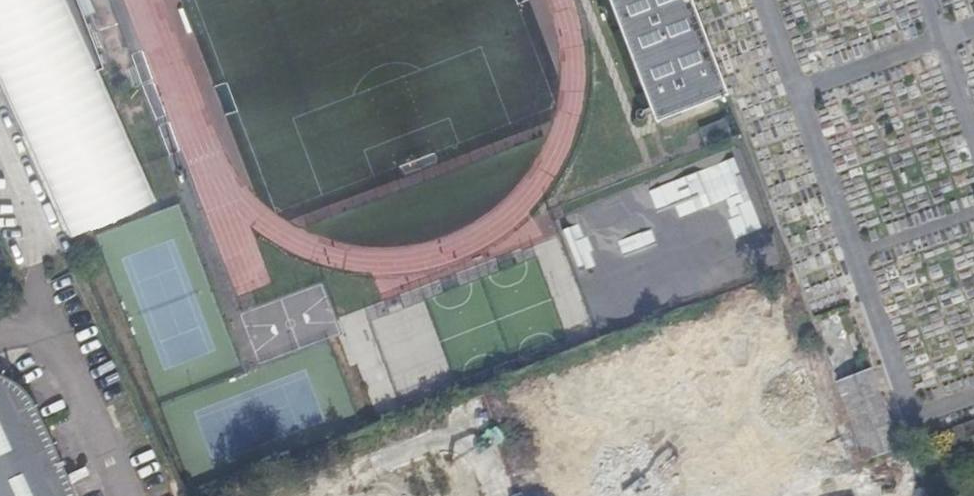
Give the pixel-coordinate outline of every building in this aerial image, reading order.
[(72,235),(157,198),(99,67),(70,0),(0,0),(0,72),(72,235)] [(99,67),(106,64),(81,0),(70,0),(99,67)] [(653,122),(729,95),(692,0),(607,0),(653,122)] [(732,136),(726,119),(700,128),(706,145),(732,136)] [(73,493),(31,399),(29,393),(26,389),(22,385),(19,382),(16,380),(13,378),(9,375),(4,373),(0,372),(0,495),(74,495),(73,493)]
